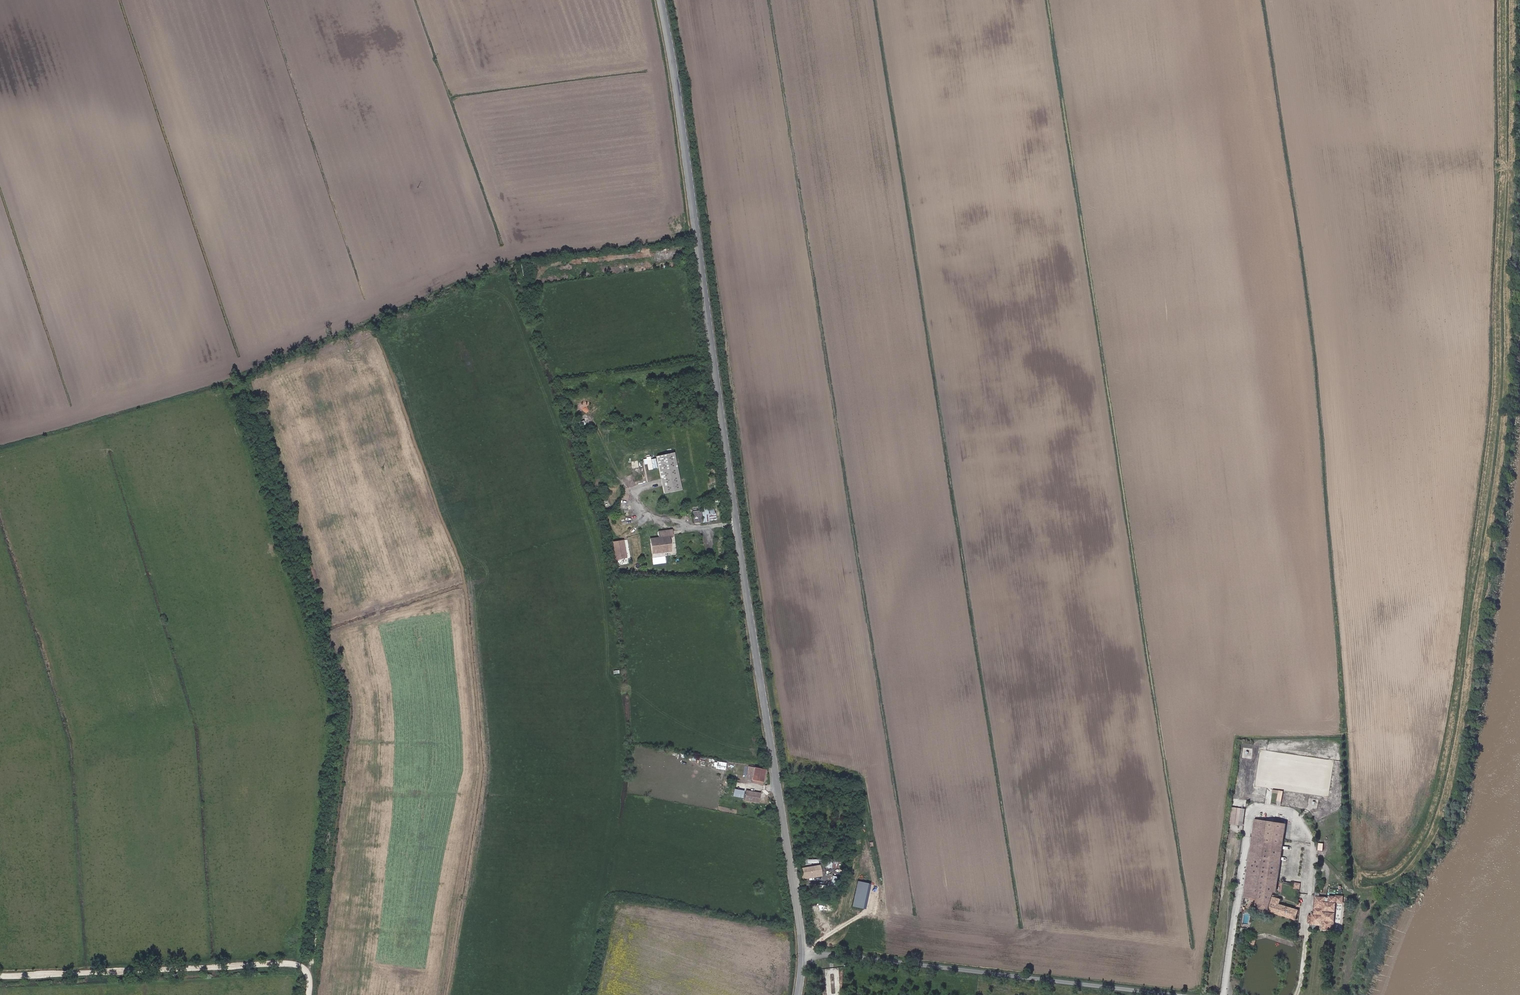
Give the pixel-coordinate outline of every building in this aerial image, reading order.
[(673,453),(656,457),(664,493),(681,490),(673,453)] [(692,523),(701,523),(700,511),(692,511),(692,523)] [(657,537),(648,537),(649,553),(670,552),(669,537),(672,536),(672,529),(657,530),(657,537)] [(626,557),(623,539),(610,541),(613,560),(626,557)] [(652,557),(652,564),(666,563),(665,556),(652,557)] [(724,770),(726,762),(716,760),(714,768),(724,770)] [(762,781),(764,771),(751,768),(749,778),(762,781)] [(759,793),(746,791),(744,800),(758,802),(759,793)] [(1231,807),(1230,824),(1244,825),(1245,808),(1231,807)] [(1256,820),(1245,897),(1258,899),(1257,907),(1296,919),(1299,910),(1280,904),(1281,899),(1273,897),(1274,892),(1277,892),(1287,824),(1256,820)] [(821,875),(819,865),(800,868),(801,876),(814,873),(814,876),(821,875)] [(856,880),(851,906),(861,908),(867,883),(856,880)] [(1329,898),(1316,897),(1314,914),(1312,914),(1312,916),(1311,922),(1311,924),(1322,925),(1322,929),(1333,930),(1336,897),(1329,897),(1329,898)]
